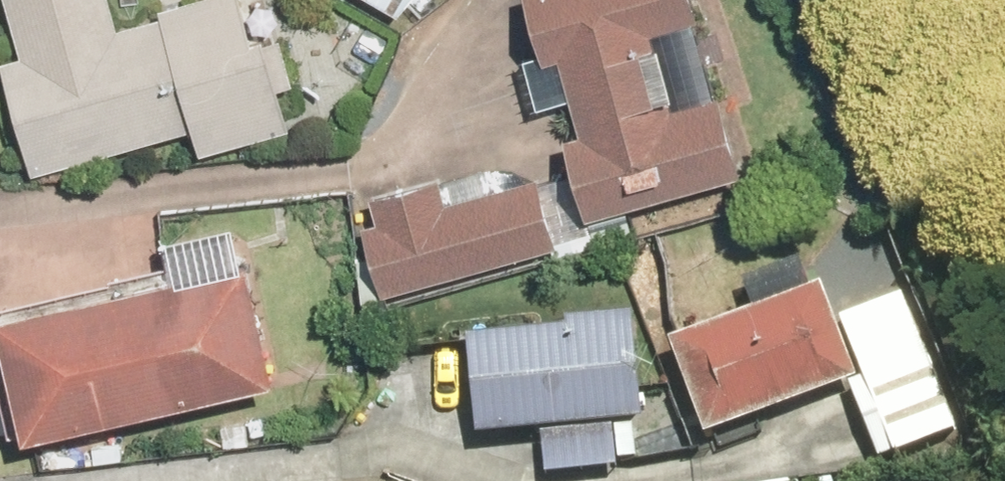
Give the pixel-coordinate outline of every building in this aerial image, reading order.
[(12,64),(42,177),(186,138),(174,93),(195,87),(213,155),(302,132),(278,43),(265,46),(253,0),(208,0),(169,10),(171,20),(126,32),(118,0),(15,0),(31,59),(12,64)] [(408,17),(426,0),(378,0),(408,17)] [(558,62),(573,58),(597,144),(581,148),(601,221),(755,179),(733,100),(685,113),(664,36),(712,23),(706,0),(541,0),(558,62)] [(388,224),(373,229),(393,299),(568,249),(548,180),(456,207),(449,182),(381,201),(388,224)] [(267,266),(15,323),(43,444),(295,387),(267,266)] [(832,286),(681,343),(717,437),(868,380),(832,286)] [(912,298),(853,322),(907,456),(966,432),(912,298)] [(578,330),(481,338),(489,437),(655,422),(646,315),(577,321),(578,330)]
